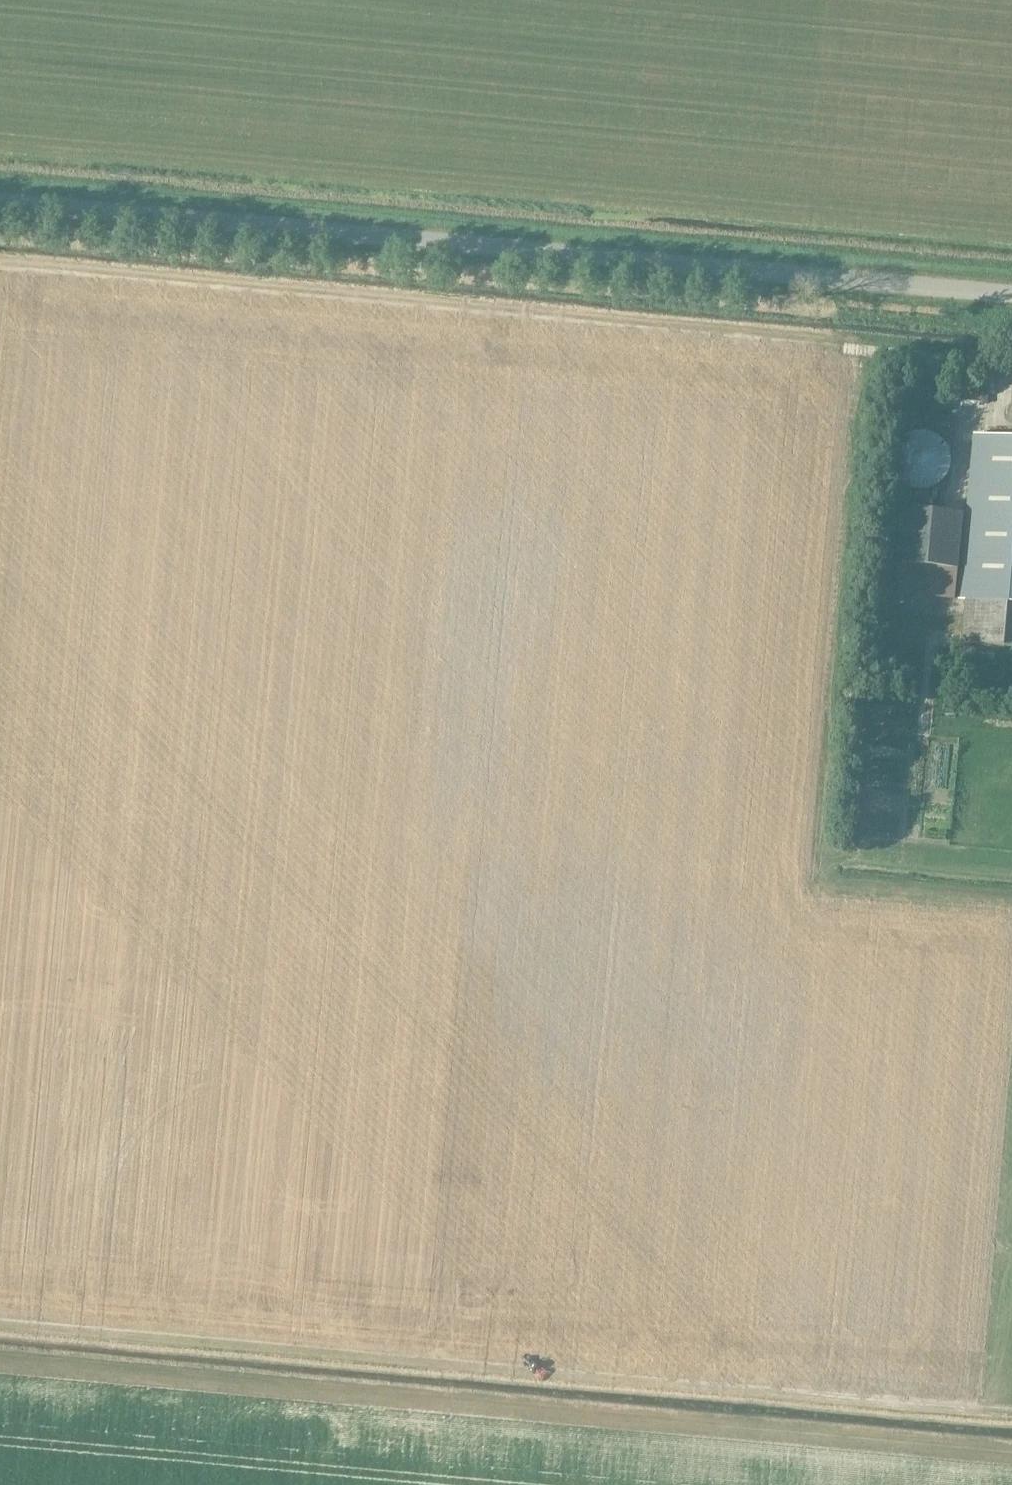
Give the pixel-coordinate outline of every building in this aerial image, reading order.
[(930,434),(925,433),(919,433),(914,434),(909,435),(905,438),(900,441),(897,445),(894,450),(893,455),(892,460),(892,465),(893,470),(895,475),(898,480),(901,484),(905,487),(910,489),(915,491),(920,492),(925,491),(931,490),(935,488),(940,485),(944,481),(947,477),(949,472),(950,467),(951,462),(950,457),(948,452),(946,447),(943,443),(939,439),(935,436),(930,434)] [(971,435),(956,600),(965,601),(961,643),(1011,648),(1011,438),(971,435)] [(900,509),(892,594),(952,599),(960,514),(900,509)]
